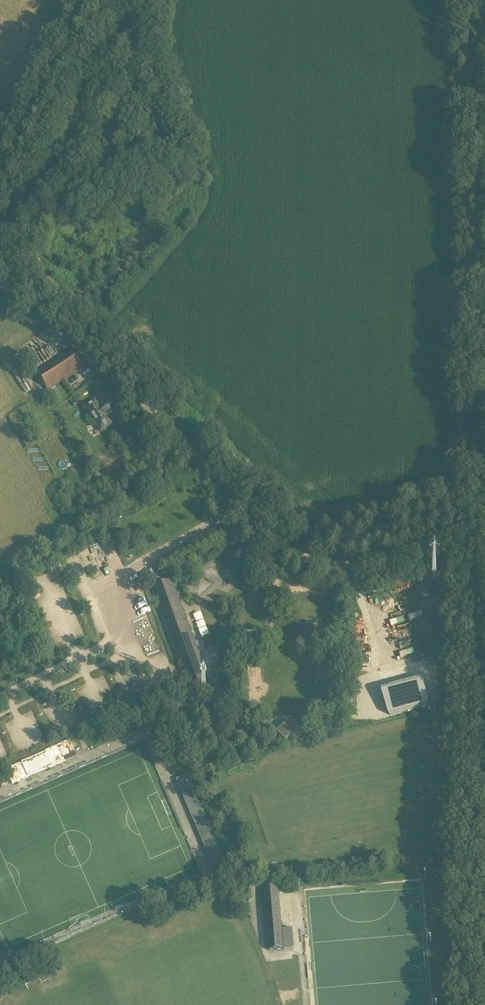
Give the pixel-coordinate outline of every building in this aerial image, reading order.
[(47,390),(83,367),(71,349),(35,371),(47,390)] [(99,407),(98,405),(99,405),(95,399),(83,407),(90,416),(91,415),(96,422),(95,423),(101,431),(112,423),(106,415),(112,411),(106,403),(99,407)] [(171,579),(150,587),(187,687),(188,686),(208,679),(171,579)] [(421,680),(381,690),(388,715),(427,705),(421,680)] [(285,741),(299,727),(290,718),(276,731),(285,741)] [(12,784),(65,761),(63,758),(75,753),(70,740),(45,750),(46,751),(6,769),(12,784)] [(217,875),(229,870),(205,814),(188,774),(176,779),(183,797),(193,819),(217,875)] [(267,950),(273,949),(283,948),(278,887),(262,888),(267,950)]
